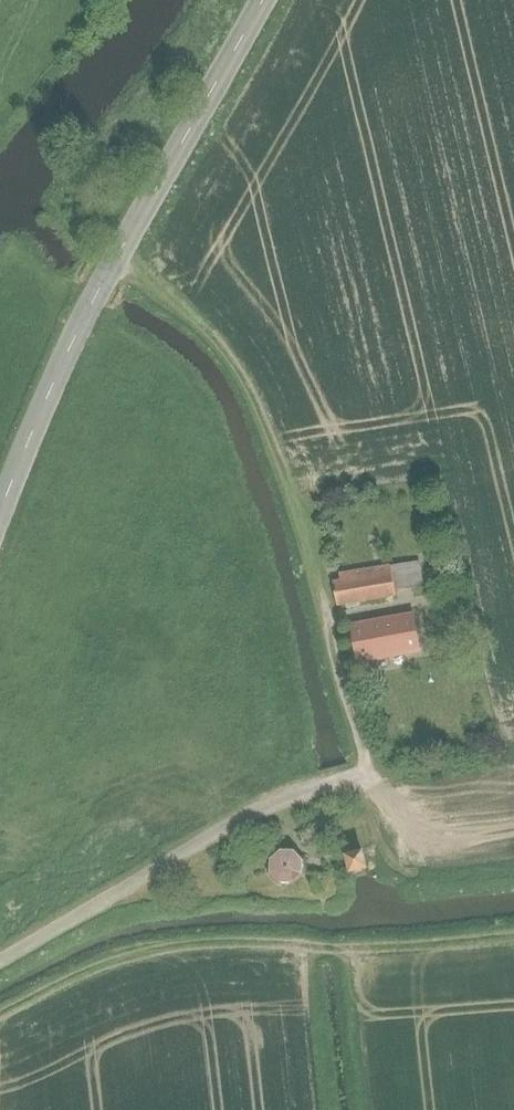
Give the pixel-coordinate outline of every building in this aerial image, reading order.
[(332,572),(338,611),(423,597),(417,558),(332,572)] [(354,620),(359,655),(430,644),(424,608),(354,620)] [(337,875),(369,865),(364,849),(332,859),(337,875)] [(277,851),(267,860),(267,875),(277,884),(292,883),(300,875),(300,860),(291,850),(277,851)]
